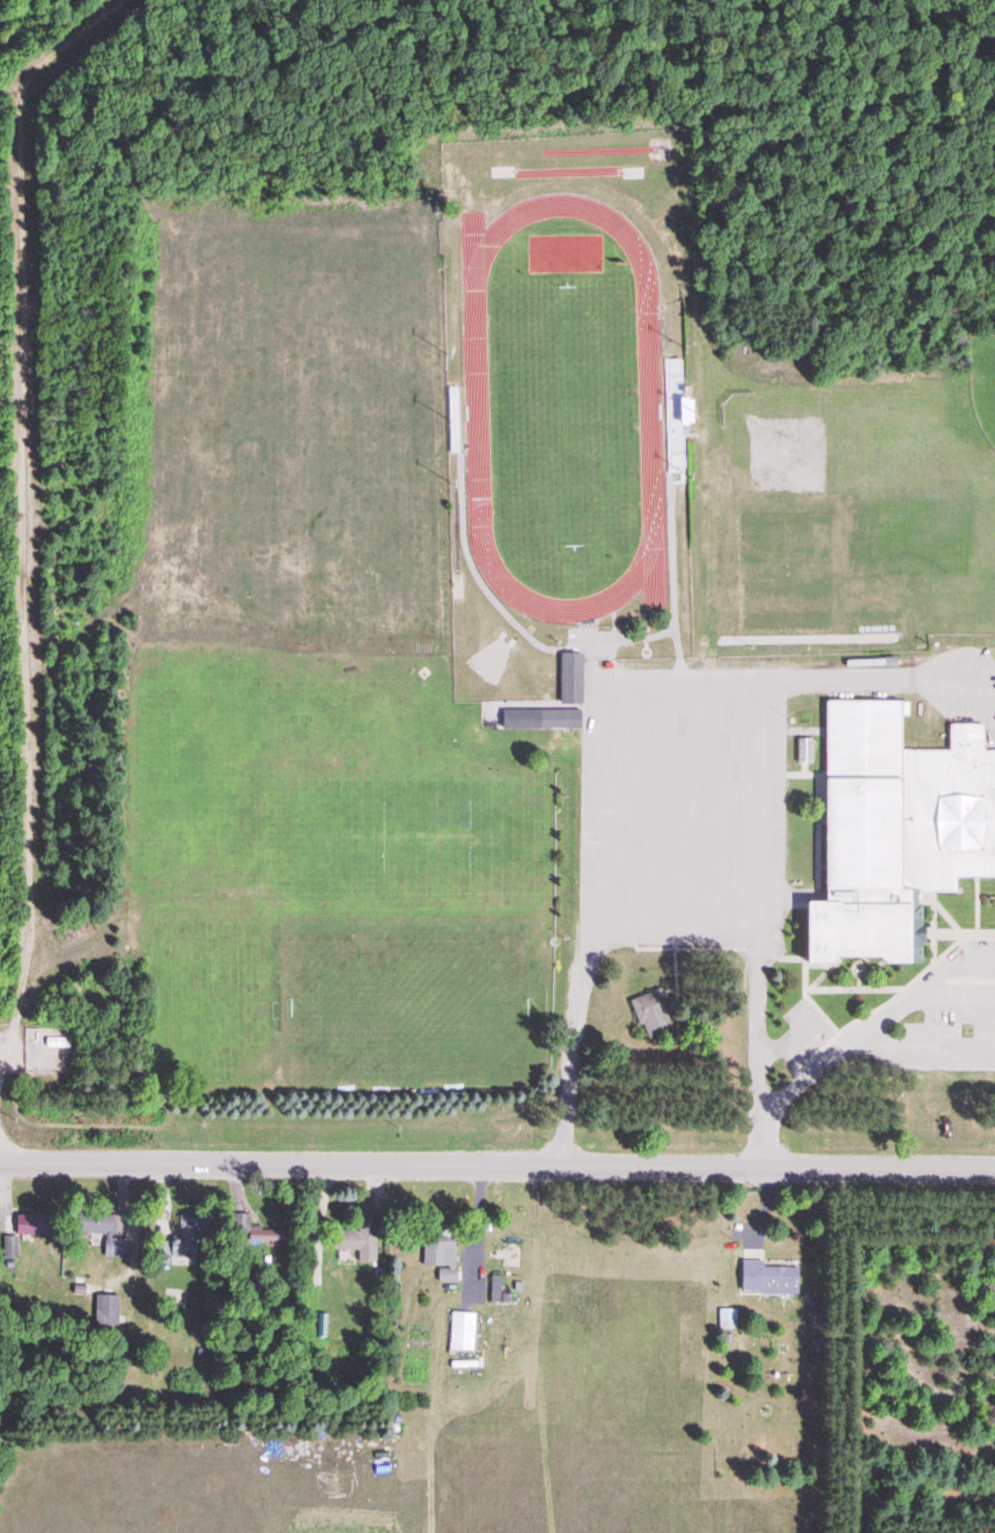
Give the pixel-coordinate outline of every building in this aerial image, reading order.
[(564,656),(564,705),(585,705),(585,656),(564,656)] [(826,898),(808,899),(808,961),(833,961),(921,963),(920,934),(920,893),(957,893),(957,878),(976,878),(994,878),(994,749),(988,749),(987,725),(953,724),(951,747),(909,747),(909,699),(826,696),(826,898)] [(541,710),(541,728),(585,728),(585,710),(541,710)] [(674,1030),(662,990),(638,998),(650,1038),(674,1030)] [(374,1262),(374,1238),(336,1238),(336,1251),(360,1251),(360,1262),(374,1262)] [(424,1267),(458,1266),(458,1244),(424,1244),(424,1267)] [(767,1268),(767,1262),(743,1262),(743,1295),(799,1295),(799,1268),(767,1268)] [(457,1270),(440,1270),(440,1283),(457,1283),(457,1270)] [(477,1314),(453,1314),(453,1353),(477,1353),(477,1314)]
